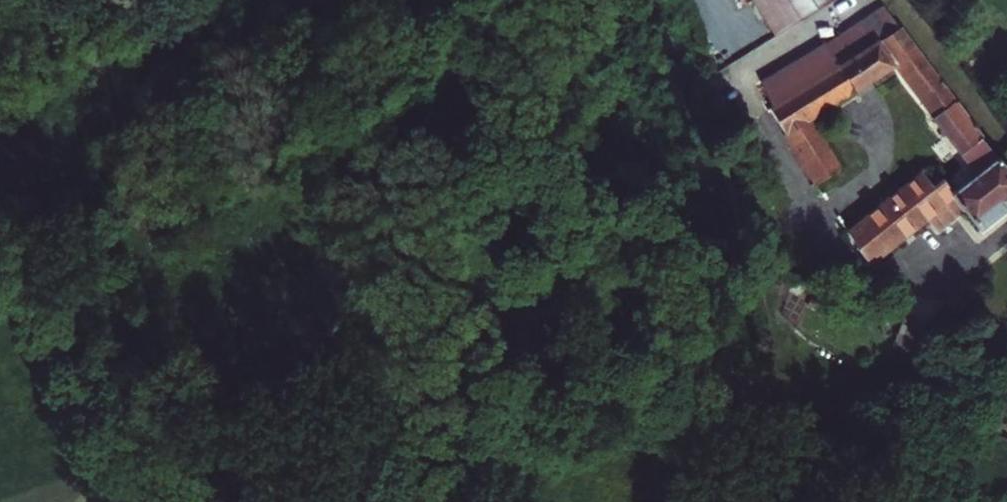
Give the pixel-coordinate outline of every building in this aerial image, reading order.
[(773,39),(799,22),(786,0),(749,0),(773,39)] [(830,0),(786,0),(799,22),(831,2),(830,0)] [(901,29),(883,9),(826,46),(839,67),(901,29)] [(808,120),(889,71),(971,181),(951,196),(962,209),(977,232),(1006,212),(1006,209),(1001,201),(1006,196),(1006,169),(988,147),(990,144),(988,142),(985,144),(977,133),(980,131),(975,124),(972,126),(901,29),(839,67),(826,46),(780,74),(808,120)] [(815,185),(839,170),(808,120),(780,74),(761,86),(772,108),(769,110),(815,185)] [(920,175),(846,233),(867,265),(926,218),(936,230),(962,209),(951,196),(940,181),(931,188),(920,175)] [(896,330),(882,354),(905,368),(919,343),(896,330)]
